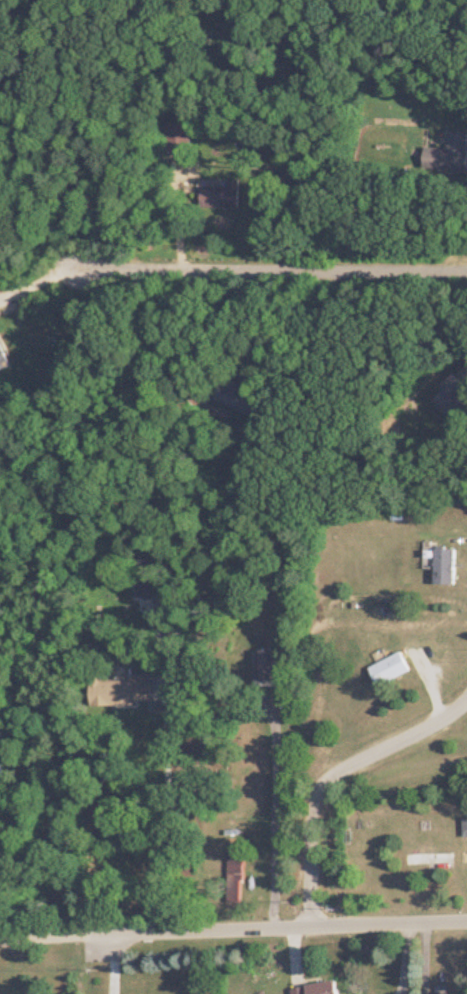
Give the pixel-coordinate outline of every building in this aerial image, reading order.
[(167,122),(167,151),(192,151),(192,122),(167,122)] [(449,132),(449,148),(425,147),(424,169),(466,170),(466,164),(466,133),(449,132)] [(201,180),(201,209),(240,209),(240,180),(201,180)] [(10,366),(0,344),(0,370),(10,366)] [(456,583),(456,549),(436,549),(436,583),(456,583)] [(276,649),(259,649),(259,679),(276,679),(276,649)] [(410,669),(400,650),(369,667),(380,686),(410,669)] [(152,676),(90,677),(90,705),(153,704),(152,676)] [(228,902),(244,902),(244,847),(228,847),(228,902)] [(455,852),(407,852),(407,863),(455,863),(455,852)] [(337,980),(292,986),(293,993),(339,993),(337,980)]
